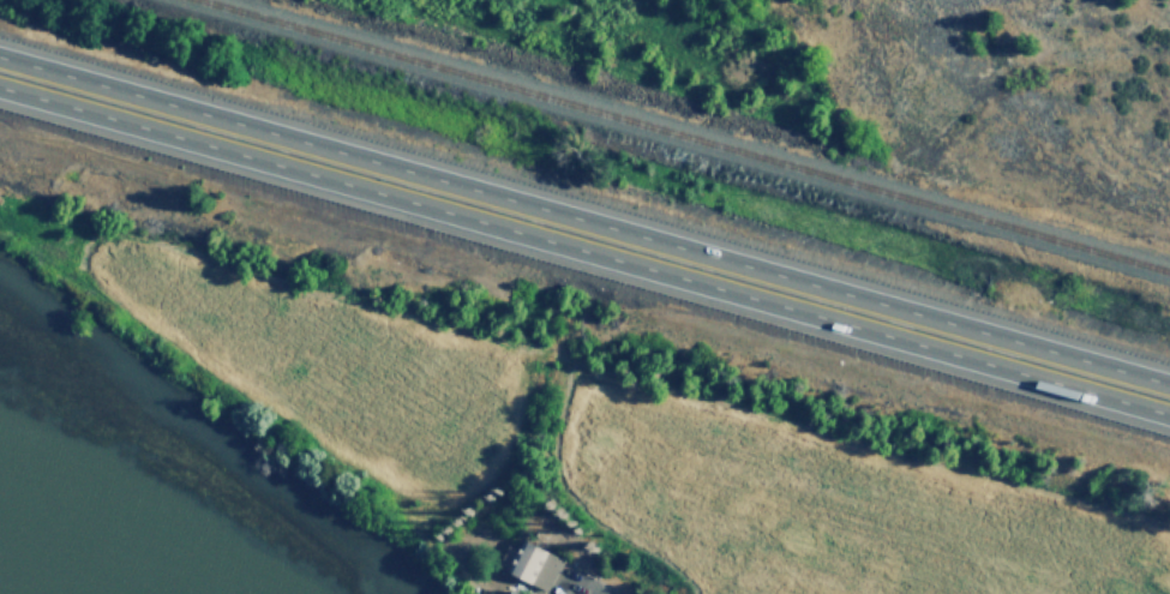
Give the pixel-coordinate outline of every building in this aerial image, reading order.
[(559,560),(521,542),(505,575),(544,593),(559,560)]
